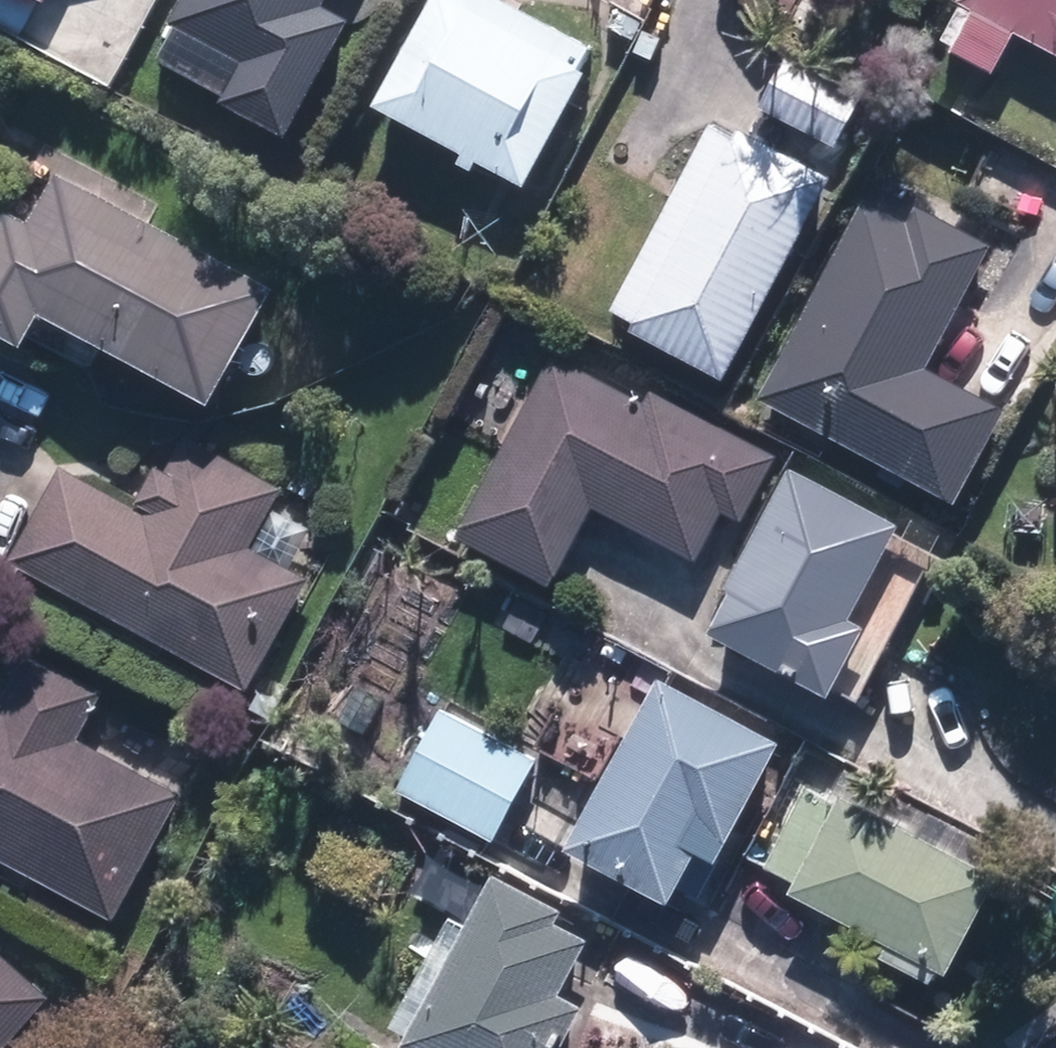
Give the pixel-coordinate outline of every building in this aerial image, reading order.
[(171,22),(243,61),(220,103),(283,137),(346,20),(320,6),(323,0),(183,0),(171,22)] [(373,108),(520,187),(580,75),(574,72),(586,50),(493,0),(441,0),(440,0),(432,0),(373,108)] [(1025,39),(1055,55),(1055,0),(956,0),(954,4),(958,6),(939,42),(991,70),(1010,34),(1024,41),(1025,39)] [(721,378),(826,180),(737,133),(733,141),(710,129),(614,310),(637,322),(632,331),(721,378)] [(26,226),(5,215),(0,224),(0,334),(23,346),(41,312),(210,403),(270,291),(53,176),(26,226)] [(908,225),(863,202),(760,398),(953,499),(999,411),(923,371),(986,251),(914,214),(908,225)] [(645,407),(552,361),(461,541),(547,585),(587,507),(693,561),(719,511),(741,522),(773,460),(649,398),(645,407)] [(62,467),(11,558),(244,686),(301,584),(245,553),(278,495),(186,445),(148,515),(62,467)] [(895,525),(788,473),(709,633),(827,691),(857,630),(846,624),(895,525)] [(111,920),(179,798),(74,740),(98,697),(29,659),(0,712),(0,859),(111,920)] [(772,744),(657,681),(563,851),(662,905),(702,832),(719,841),(772,744)] [(439,713),(398,791),(490,840),(532,761),(439,713)] [(793,882),(788,892),(942,976),(993,882),(837,796),(833,803),(808,789),(765,867),(793,882)] [(493,878),(406,1043),(415,1047),(555,1047),(577,1005),(557,994),(584,942),(552,925),(559,912),(493,878)] [(625,941),(601,984),(656,1016),(681,972),(625,941)] [(40,998),(0,961),(0,1042),(40,998)]
